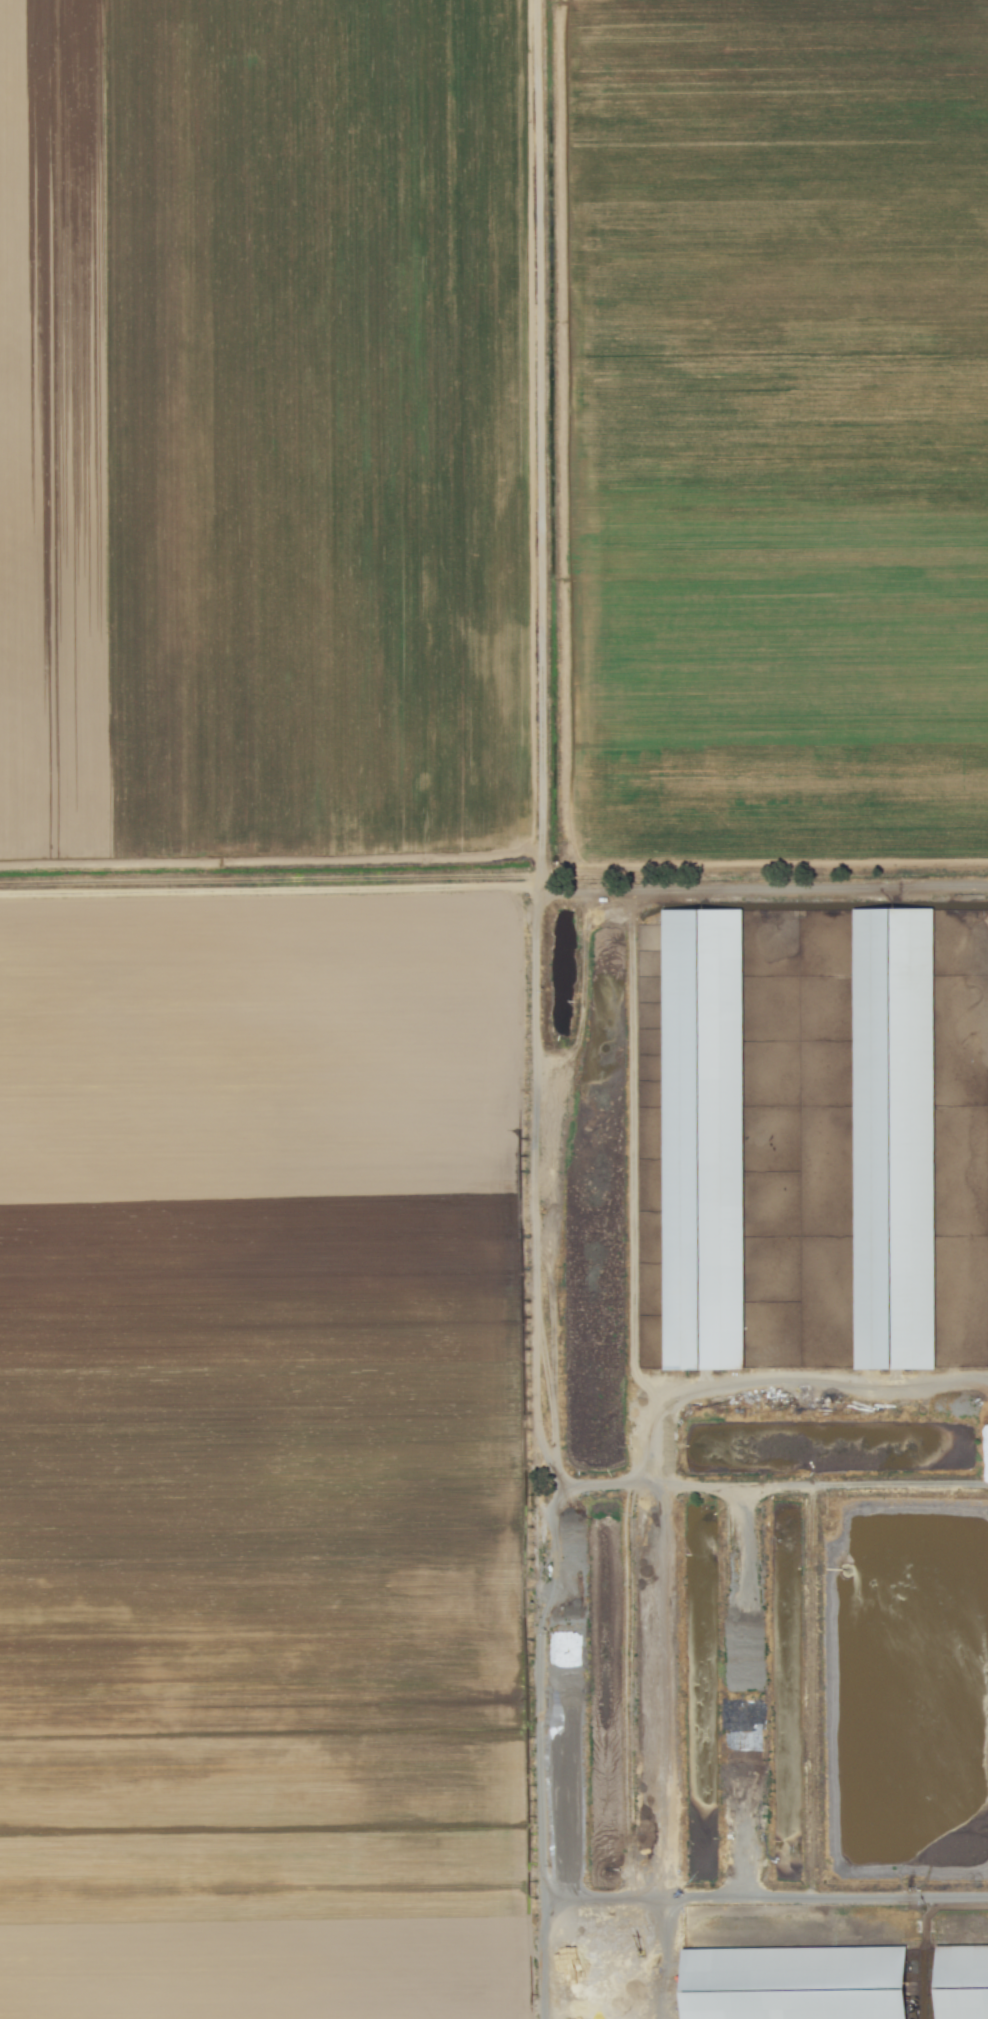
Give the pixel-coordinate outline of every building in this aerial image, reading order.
[(743,909),(662,910),(664,1371),(745,1371),(743,909)] [(936,1946),(936,2018),(987,2018),(987,1945),(936,1946)] [(683,2018),(906,2018),(905,1947),(682,1949),(683,2018)]
